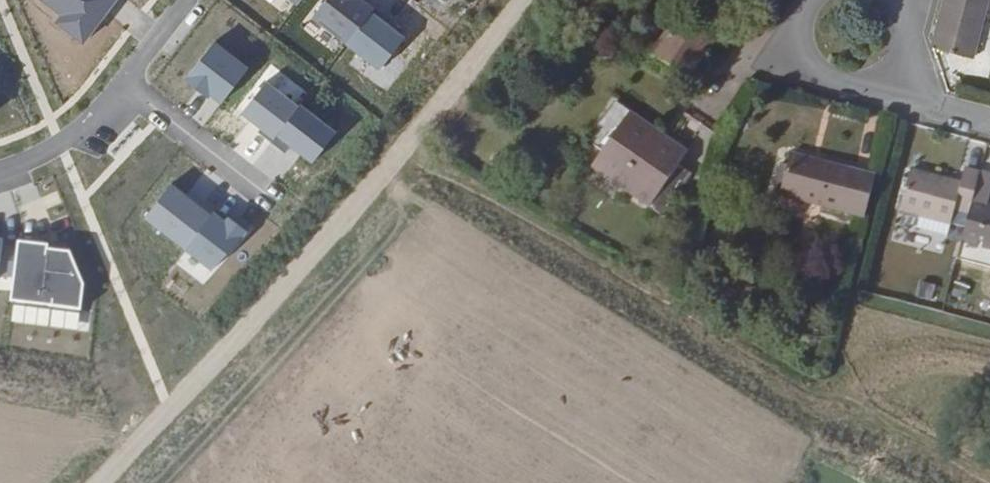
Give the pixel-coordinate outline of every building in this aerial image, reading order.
[(84,45),(115,0),(41,0),(60,18),(57,26),(84,45)] [(948,1),(931,62),(969,73),(988,0),(943,0),(948,1)] [(385,18),(372,8),(344,45),(377,71),(402,38),(382,22),(385,18)] [(678,28),(651,70),(688,94),(715,52),(678,28)] [(219,105),(248,68),(214,41),(185,77),(219,105)] [(296,107),(263,82),(239,113),(259,129),(256,133),(268,143),(296,107)] [(298,105),(296,107),(268,143),(282,153),(287,146),(310,163),(333,132),(298,105)] [(594,142),(583,161),(617,185),(608,197),(650,226),(680,182),(669,174),(654,164),(662,153),(603,112),(586,137),(594,142)] [(662,153),(654,164),(669,174),(676,163),(662,153)] [(573,174),(608,197),(617,185),(583,161),(573,174)] [(867,232),(878,188),(793,166),(782,209),(867,232)] [(963,195),(911,182),(901,225),(954,238),(957,224),(971,227),(964,256),(989,262),(989,201),(979,197),(983,183),(967,179),(963,195)] [(184,196),(168,184),(142,218),(182,249),(211,212),(197,201),(195,204),(184,196)] [(186,193),(184,196),(195,204),(197,201),(186,193)] [(11,302),(77,306),(81,248),(16,243),(11,302)]
